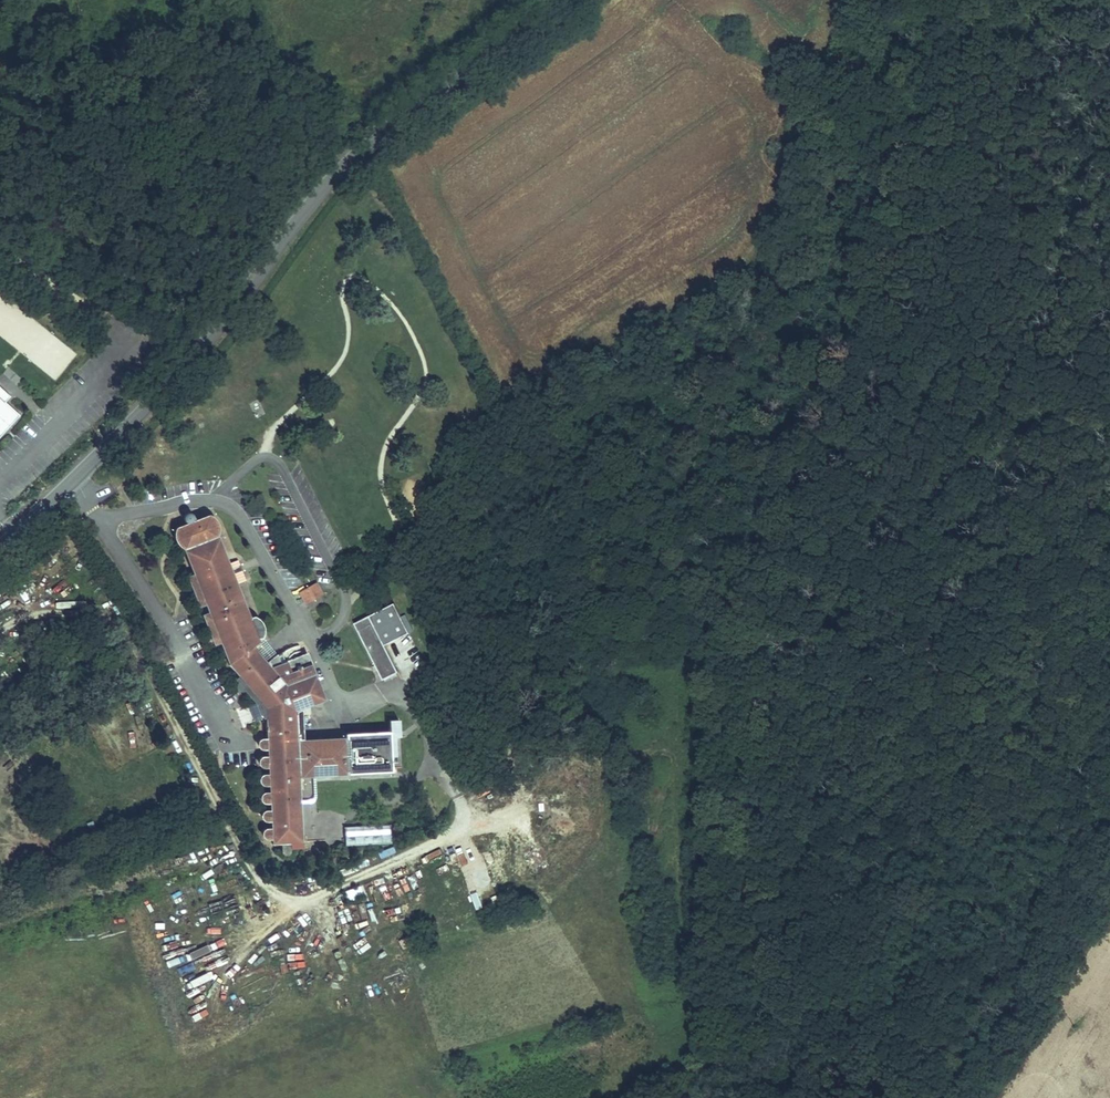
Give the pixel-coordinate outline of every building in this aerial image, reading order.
[(15,428),(1,414),(6,409),(0,403),(0,444),(15,428)] [(205,524),(170,537),(169,540),(168,542),(168,546),(169,549),(170,551),(172,553),(174,557),(178,560),(222,673),(255,705),(250,709),(251,712),(256,726),(257,729),(261,729),(271,858),(288,857),(289,863),(301,862),(296,791),(347,788),(345,750),(302,752),(298,722),(321,714),(301,664),(283,672),(278,664),(263,674),(246,655),(254,652),(253,648),(257,647),(257,646),(258,645),(258,643),(258,641),(258,639),(257,638),(257,636),(256,634),(255,633),(254,631),(252,630),(251,628),(249,628),(246,629),(232,594),(241,591),(233,570),(224,573),(213,547),(212,543),(213,537),(211,532),(211,530),(205,524)] [(313,600),(298,609),(305,621),(321,612),(313,600)] [(367,634),(352,642),(380,699),(396,691),(367,634)] [(254,652),(246,655),(263,674),(271,665),(257,650),(254,652)] [(251,712),(243,715),(247,728),(256,726),(251,712)] [(388,838),(343,841),(344,859),(389,856),(388,838)] [(343,892),(347,902),(364,897),(360,886),(343,892)] [(209,906),(213,919),(238,910),(234,898),(209,906)]
